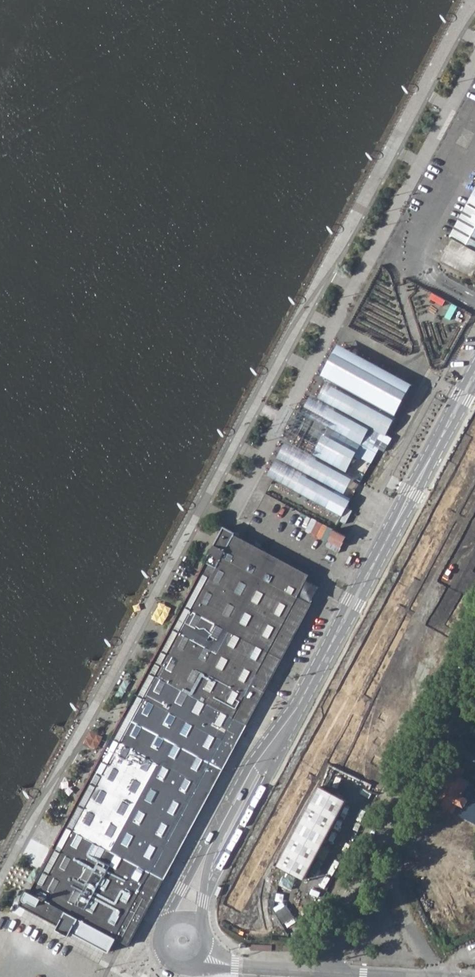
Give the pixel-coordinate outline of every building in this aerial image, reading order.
[(433,262),(469,281),(474,270),(474,185),(433,262)] [(315,501),(357,423),(371,430),(385,438),(412,387),(338,347),(307,405),(340,423),(327,447),(291,428),(266,475),(315,501)] [(279,421),(291,428),(327,447),(340,423),(307,405),(291,398),(279,421)] [(345,478),(371,430),(357,423),(315,501),(343,516),(350,501),(344,498),(352,482),(345,478)] [(313,517),(306,530),(341,548),(348,535),(313,517)] [(223,530),(20,906),(21,906),(58,926),(56,929),(62,933),(68,937),(70,932),(71,932),(107,952),(108,952),(115,938),(127,945),(162,880),(164,877),(191,828),(320,589),(308,582),(311,577),(232,535),(224,531),(223,530)] [(474,823),(474,785),(459,776),(463,768),(450,762),(430,799),(443,806),(456,812),(474,823)] [(280,865),(304,878),(345,800),(321,787),(280,865)] [(15,865),(9,882),(25,888),(31,871),(15,865)]
